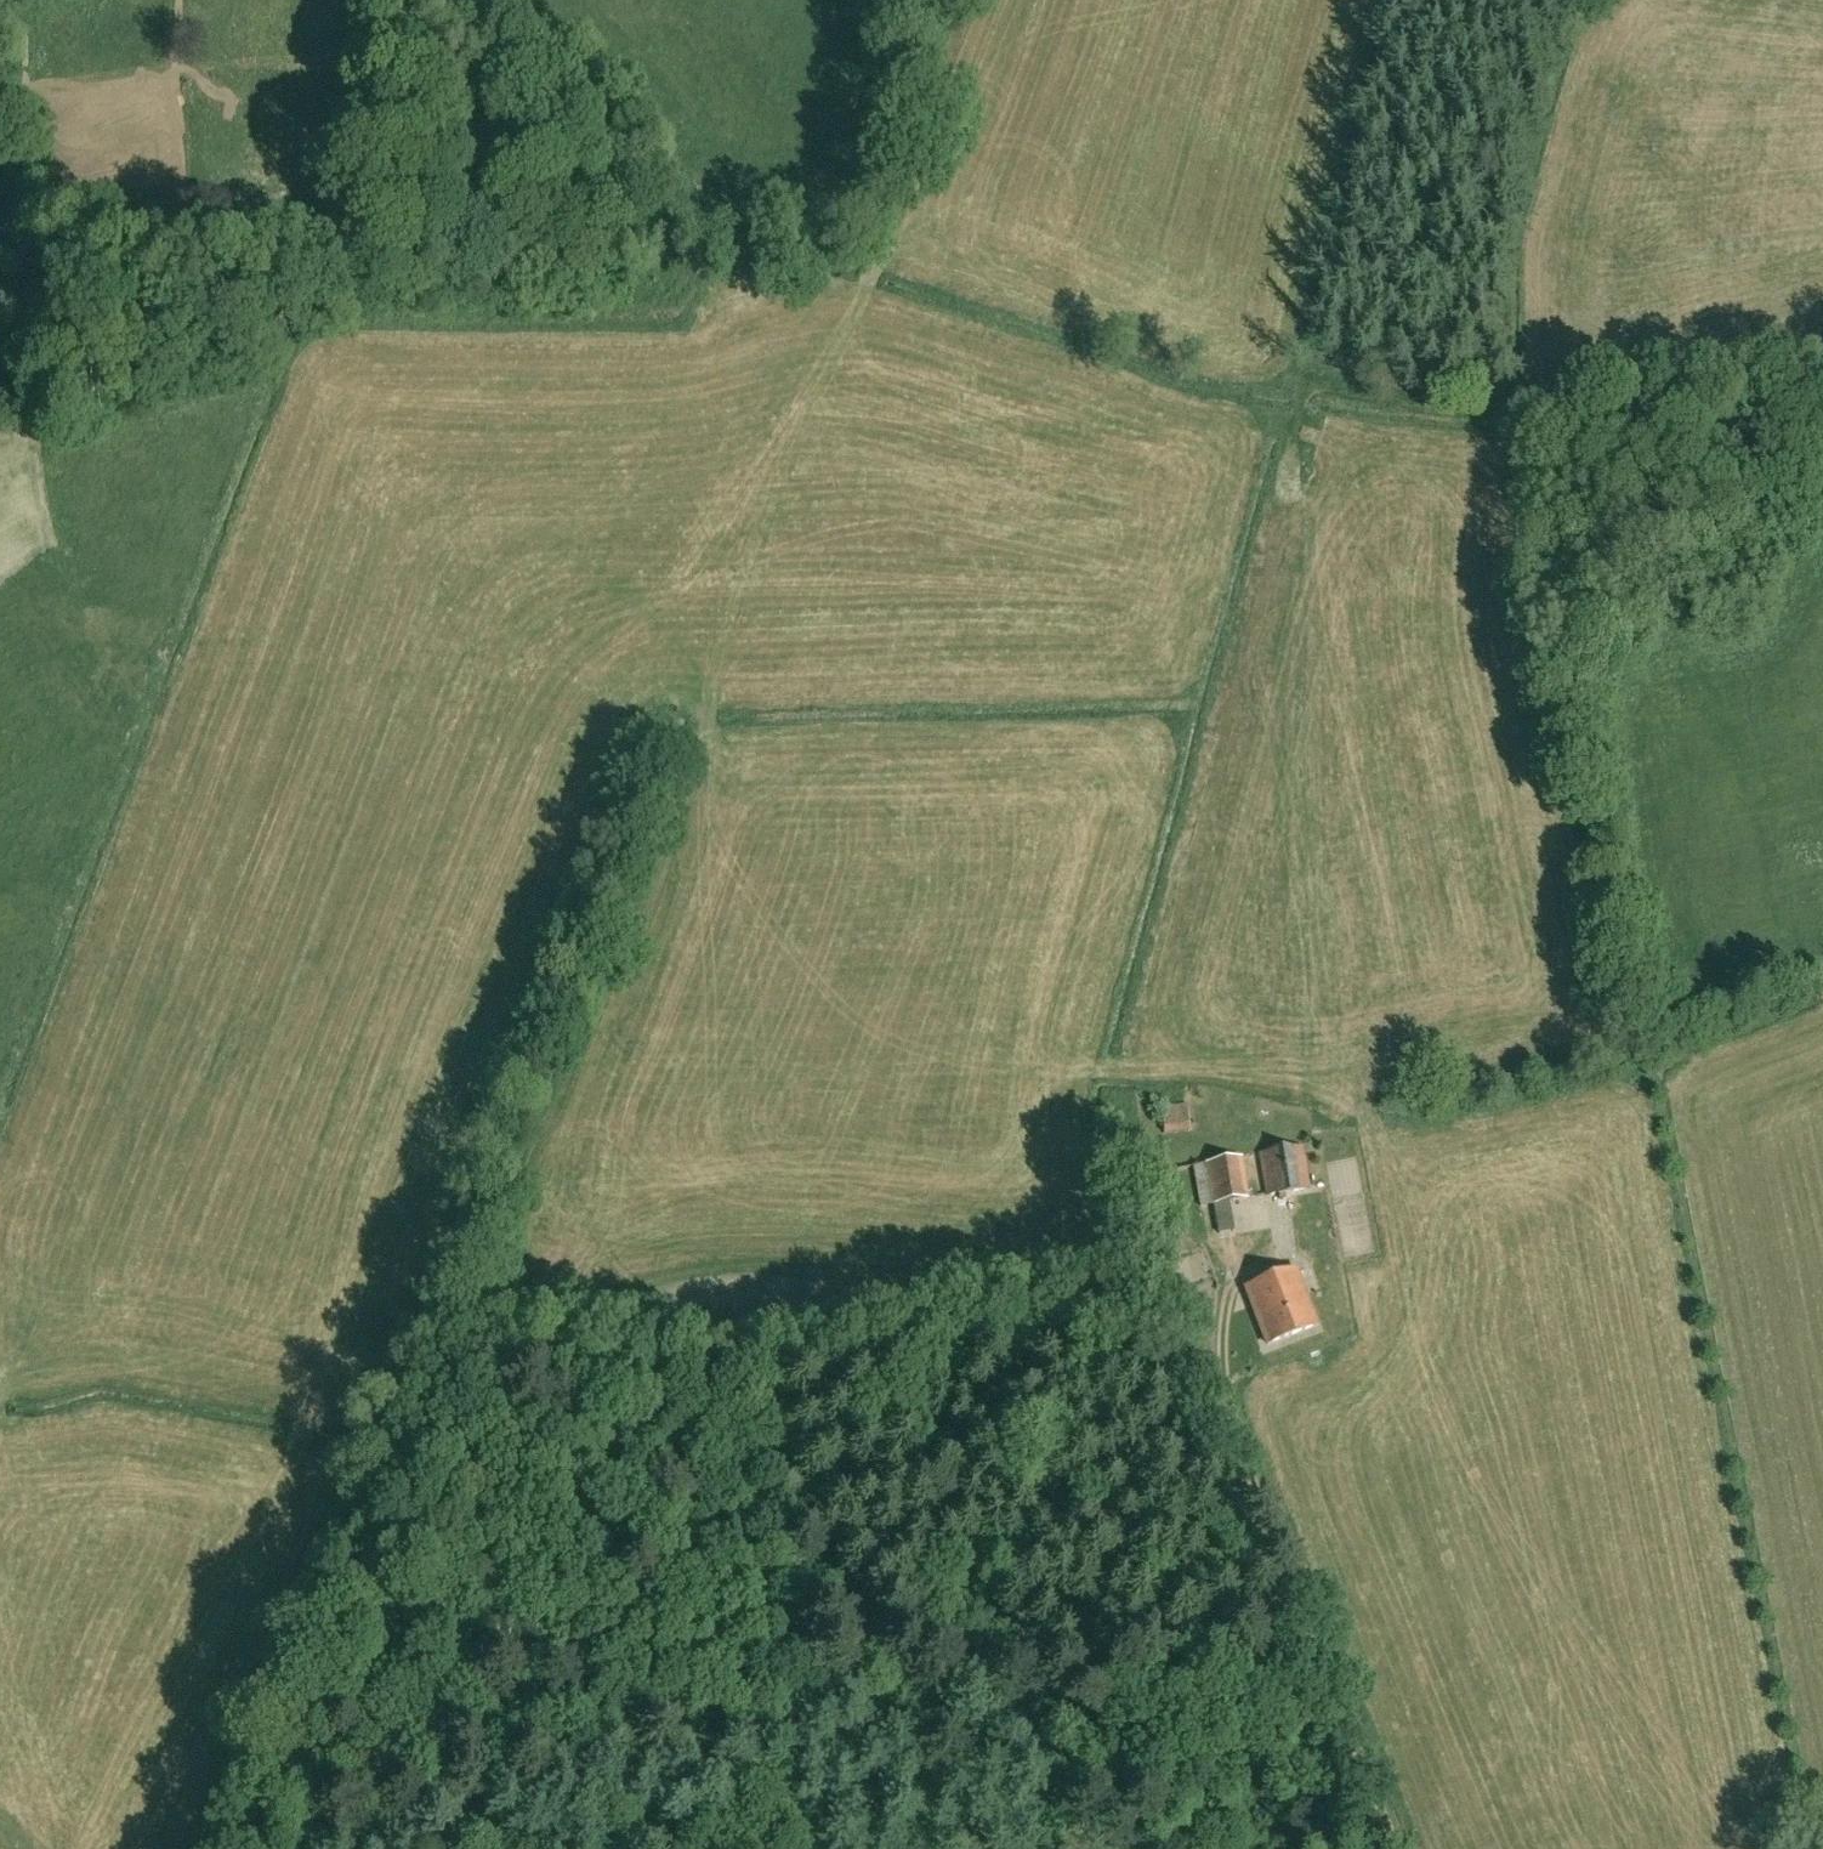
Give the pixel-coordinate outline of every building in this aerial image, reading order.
[(1189,1131),(1187,1104),(1161,1105),(1163,1133),(1189,1131)] [(1302,1147),(1260,1154),(1267,1195),(1309,1188),(1302,1147)] [(1213,1205),(1229,1202),(1248,1199),(1241,1158),(1206,1164),(1213,1205)] [(1317,1326),(1295,1270),(1246,1288),(1268,1344),(1317,1326)]
